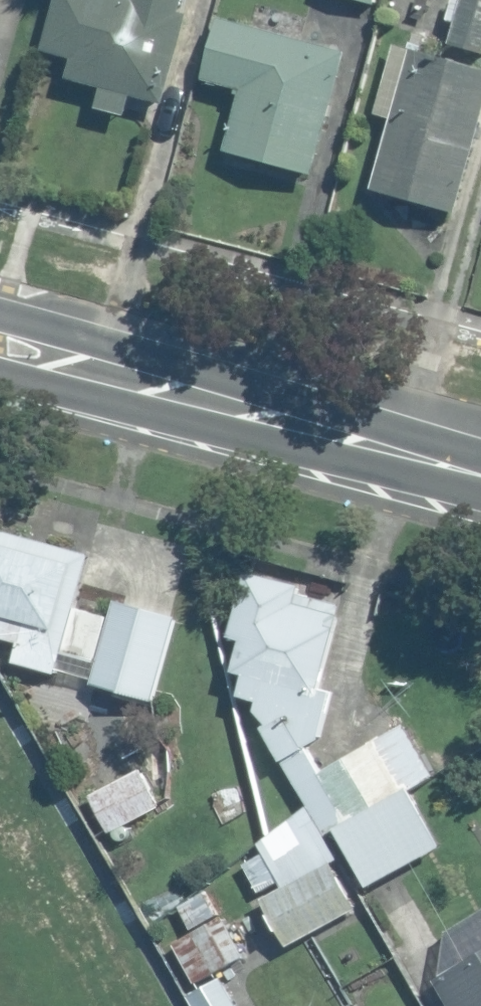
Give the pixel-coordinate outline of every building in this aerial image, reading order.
[(45,47),(72,57),(67,86),(74,89),(76,78),(102,86),(99,107),(127,114),(131,92),(164,102),(188,13),(181,10),(183,0),(58,0),(45,47)] [(451,42),(480,52),(480,0),(464,0),(451,42)] [(347,51),(220,19),(205,77),(242,87),(225,151),(315,175),(347,51)] [(413,50),(376,188),(456,210),(480,117),(480,68),(413,50)] [(0,531),(0,636),(21,642),(15,660),(53,671),(87,556),(0,531)] [(299,584),(246,571),(230,635),(242,638),(234,669),(246,672),(240,694),(260,699),(257,711),(269,721),(263,727),(282,760),(303,748),(303,746),(320,740),(332,692),(317,688),(338,605),(297,594),(299,584)] [(173,617),(116,602),(95,683),(151,698),(173,617)] [(106,617),(75,608),(62,652),(94,661),(106,617)] [(305,752),(285,764),(310,807),(250,841),(279,893),(333,863),(340,861),(326,837),(336,832),(367,886),(438,846),(405,788),(429,774),(402,728),(319,776),(305,752)] [(141,770),(91,797),(110,833),(161,806),(141,770)] [(279,893),(264,900),(288,944),(357,908),(333,863),(279,893)] [(439,979),(455,1005),(480,1005),(480,914),(447,934),(444,976),(439,979)] [(189,995),(195,1005),(238,1005),(221,977),(189,995)]
